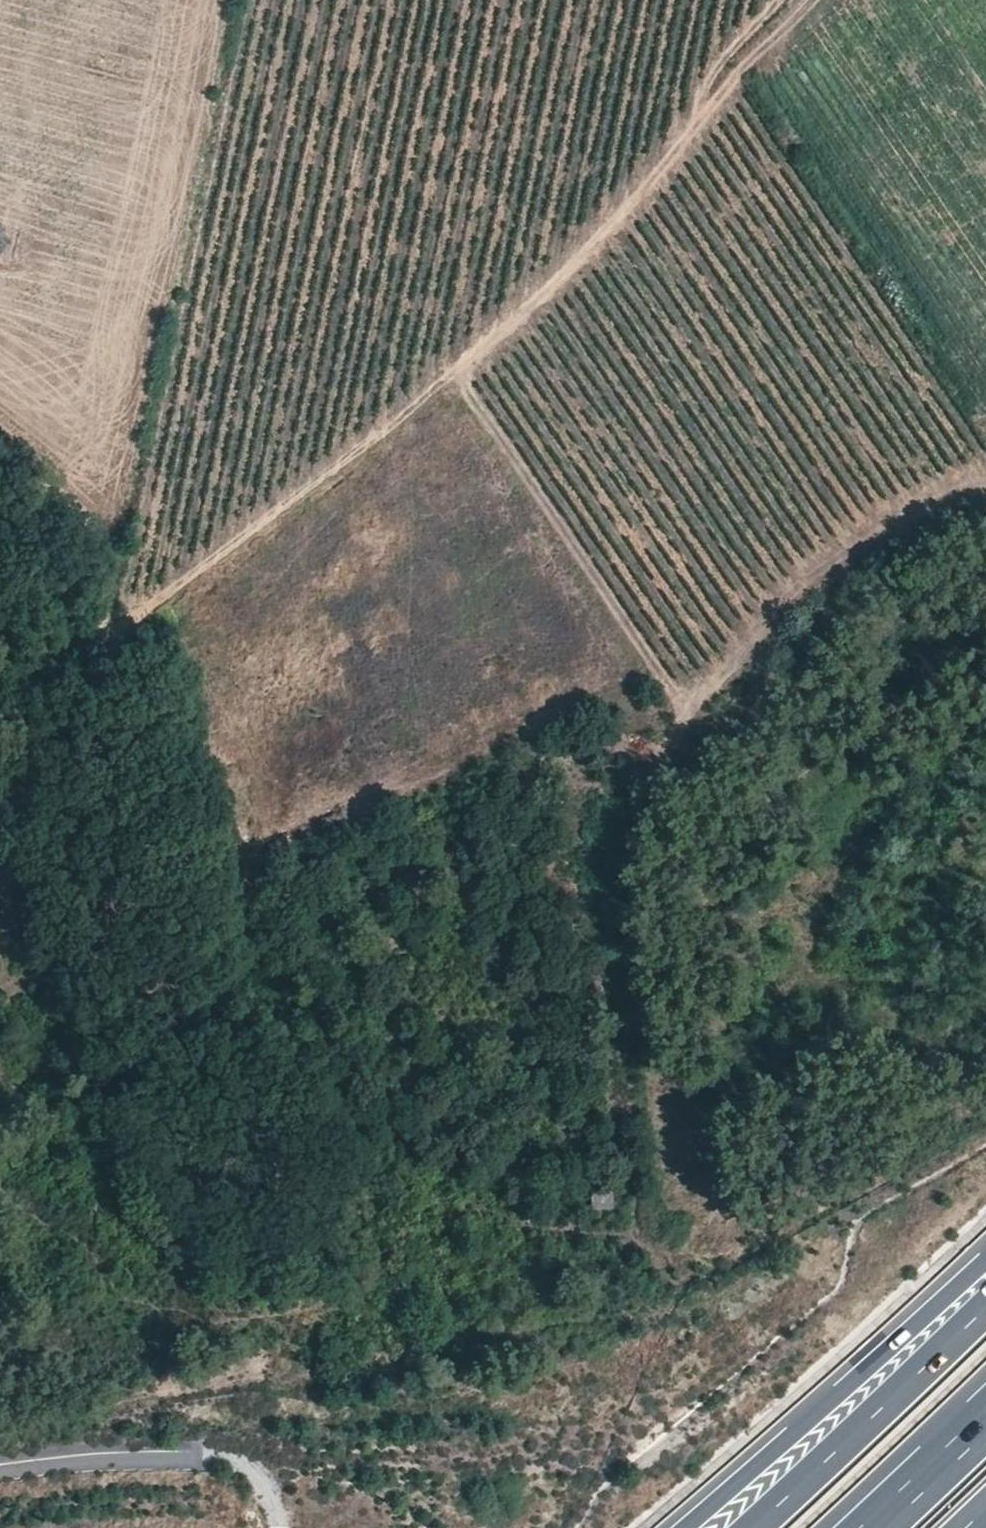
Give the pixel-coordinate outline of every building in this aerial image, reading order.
[(610,1206),(613,1198),(609,1187),(591,1188),(591,1206),(610,1206)]
